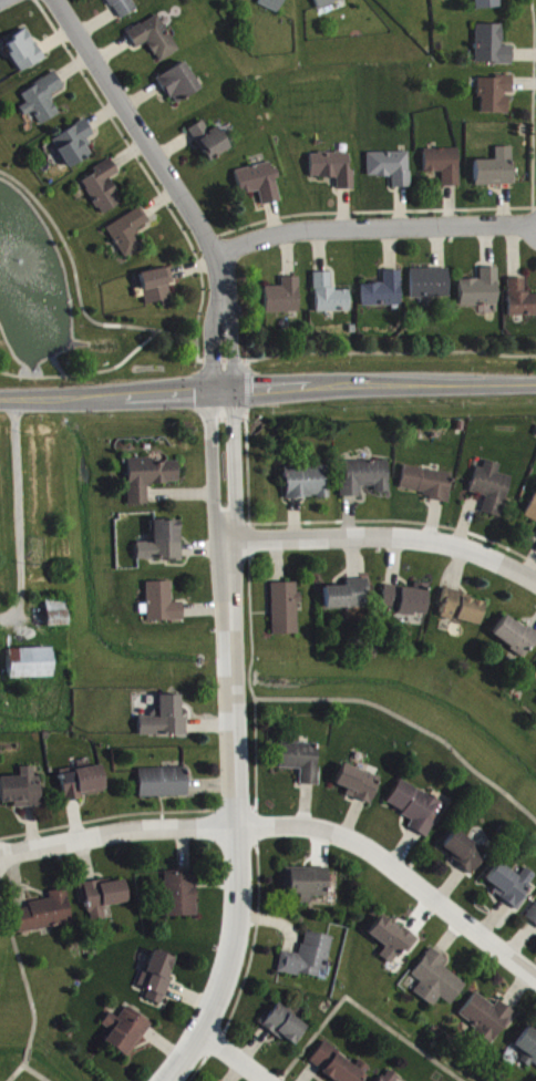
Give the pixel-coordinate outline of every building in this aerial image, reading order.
[(122,22),(140,11),(133,0),(109,0),(122,22)] [(287,0),(262,0),(260,6),(280,15),(287,0)] [(347,0),(316,0),(320,10),(348,1),(347,0)] [(479,12),(504,9),(503,0),(477,0),(479,12)] [(149,43),(161,64),(182,52),(161,15),(129,34),(139,50),(149,43)] [(505,26),(478,26),(478,65),(515,66),(515,48),(505,47),(505,26)] [(6,44),(22,75),(46,62),(30,32),(6,44)] [(160,80),(177,106),(203,90),(186,63),(160,80)] [(62,115),(52,98),(67,89),(57,74),(23,95),(28,105),(21,109),(27,118),(35,114),(43,127),(62,115)] [(483,115),(511,115),(511,95),(515,95),(515,78),(483,78),(483,115)] [(87,142),(96,137),(88,122),(53,141),(70,170),(95,155),(87,142)] [(192,129),(208,163),(231,152),(220,128),(211,132),(206,122),(192,129)] [(516,148),(498,149),(498,162),(477,162),(478,188),(517,187),(516,148)] [(427,174),(445,174),(445,188),(463,188),(462,150),(427,151),(427,174)] [(413,189),(412,153),(370,154),(371,179),(394,178),(394,190),(413,189)] [(352,154),(313,154),(313,179),(339,179),(339,191),(357,191),(357,172),(352,172),(352,154)] [(125,205),(111,181),(121,176),(113,160),(95,170),(98,175),(84,183),(103,217),(125,205)] [(262,193),(264,207),(282,203),(274,164),(238,172),(243,197),(262,193)] [(152,223),(143,208),(108,229),(127,260),(146,248),(136,233),(152,223)] [(170,285),(177,284),(173,268),(141,275),(149,306),(174,300),(170,285)] [(461,307),(489,307),(500,307),(501,270),(482,270),(482,281),(462,281),(461,307)] [(414,300),(452,299),(452,271),(413,271),(414,300)] [(404,273),(386,273),(386,285),(364,286),(365,308),(404,307),(404,273)] [(334,274),(317,274),(318,314),(353,313),(352,291),(334,292),(334,274)] [(285,279),(285,288),(268,288),(268,315),(303,314),(302,279),(285,279)] [(535,318),(535,295),(528,296),(528,280),(511,280),(511,319),(535,318)] [(130,460),(130,507),(150,507),(149,486),(180,485),(180,464),(154,464),(154,460),(130,460)] [(344,463),(345,499),(363,498),(363,488),(376,488),(376,494),(392,494),(391,462),(344,463)] [(485,515),(504,520),(514,478),(501,475),(503,466),(488,463),(486,470),(479,469),(473,494),(489,498),(485,515)] [(287,468),(287,501),(331,500),(331,467),(287,468)] [(456,476),(407,467),(402,493),(451,502),(456,476)] [(535,523),(535,499),(527,519),(535,523)] [(182,522),(154,523),(154,544),(139,545),(140,562),(183,562),(182,522)] [(327,611),(371,609),(370,581),(348,582),(348,588),(326,588),(327,611)] [(150,624),(186,622),(185,604),(174,604),(173,583),(149,584),(150,624)] [(300,584),(273,585),(274,637),(301,636),(300,584)] [(427,618),(430,586),(416,585),(415,590),(385,587),(383,609),(400,611),(400,616),(427,618)] [(465,594),(448,590),(441,618),(481,627),(486,604),(464,599),(465,594)] [(48,602),(49,628),(71,628),(70,601),(48,602)] [(529,659),(535,647),(535,634),(506,617),(494,639),(529,659)] [(10,651),(11,680),(54,679),(53,650),(10,651)] [(183,697),(161,697),(161,712),(153,712),(153,719),(141,719),(142,738),(189,736),(188,720),(183,720),(183,697)] [(282,770),(302,771),(302,787),(319,787),(321,746),(282,745),(282,770)] [(372,806),(382,780),(344,765),(337,786),(350,791),(347,796),(372,806)] [(67,801),(107,794),(103,767),(62,773),(67,801)] [(2,779),(2,804),(16,804),(16,809),(43,809),(42,778),(37,778),(36,768),(22,769),(22,778),(2,779)] [(141,799),(190,798),(190,770),(141,770),(141,799)] [(447,806),(402,781),(388,806),(415,821),(410,829),(429,840),(447,806)] [(475,875),(489,854),(457,832),(443,852),(475,875)] [(522,910),(530,898),(526,895),(535,880),(535,876),(527,870),(521,878),(500,864),(485,886),(522,910)] [(330,899),(330,870),(287,869),(287,896),(302,896),(302,905),(314,905),(314,899),(330,899)] [(199,918),(198,872),(168,873),(169,919),(199,918)] [(130,906),(126,880),(81,887),(84,903),(90,902),(91,912),(130,906)] [(22,934),(74,926),(69,891),(51,893),(52,901),(30,904),(31,909),(18,912),(22,934)] [(528,920),(535,925),(535,908),(528,920)] [(421,941),(403,927),(400,931),(383,918),(370,936),(388,949),(381,958),(393,967),(405,951),(411,955),(421,941)] [(335,939),(307,933),(302,956),(284,952),(280,973),(320,981),(322,972),(328,973),(335,939)] [(469,986),(445,968),(449,962),(433,950),(414,977),(423,984),(415,995),(436,1009),(443,1000),(454,1007),(469,986)] [(179,961),(154,952),(140,989),(151,992),(147,1001),(163,1006),(179,961)] [(516,1013),(499,1003),(498,1007),(476,994),(460,1023),(498,1045),(516,1013)] [(310,1026),(277,1005),(263,1027),(296,1048),(310,1026)] [(153,1025),(128,1008),(119,1020),(112,1014),(103,1026),(113,1033),(105,1043),(129,1060),(153,1025)] [(531,1028),(517,1048),(528,1056),(525,1060),(535,1068),(535,1031),(531,1028)] [(335,1080),(366,1080),(373,1070),(360,1062),(357,1066),(325,1044),(311,1065),(335,1080)] [(402,1079),(390,1071),(383,1080),(400,1080),(402,1079)]
